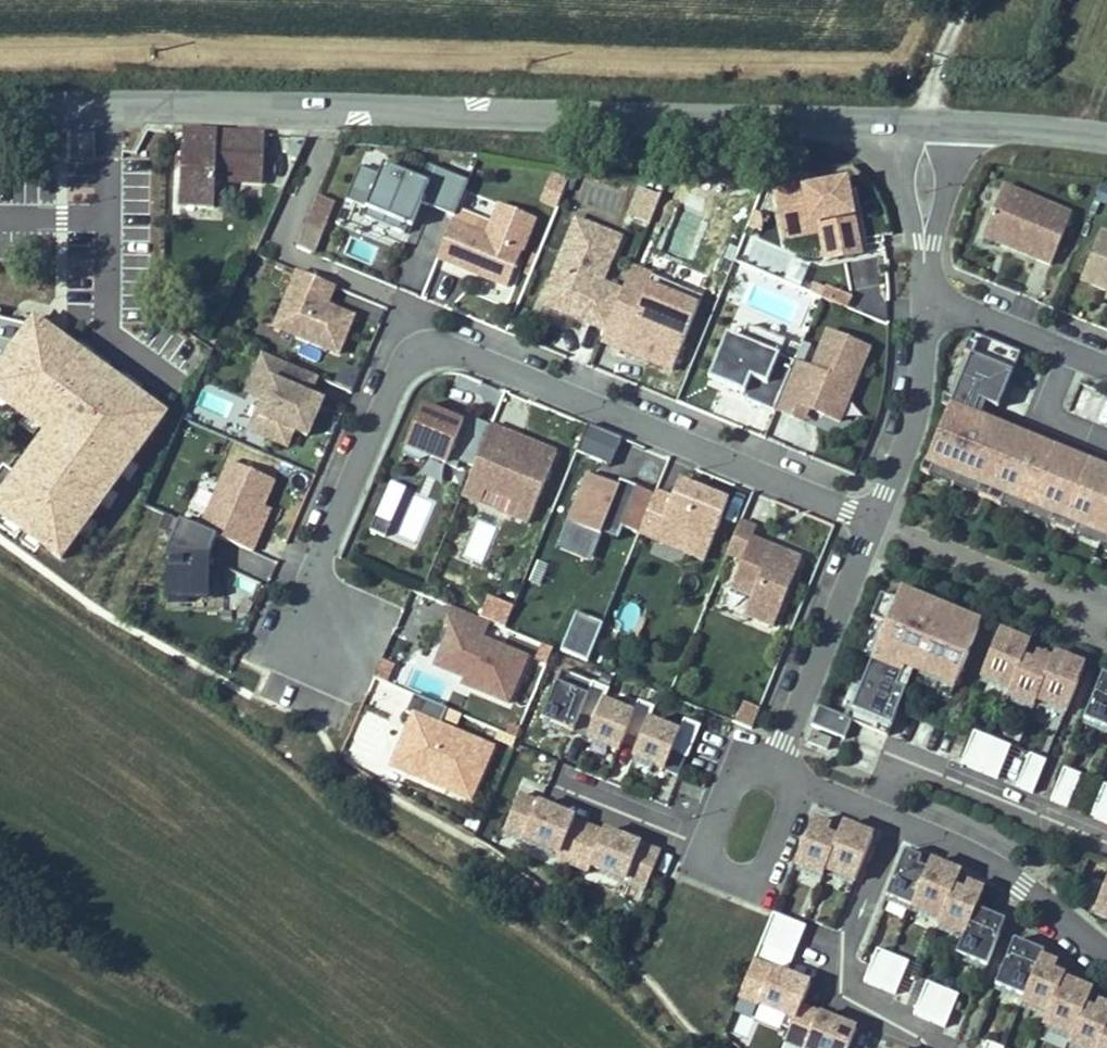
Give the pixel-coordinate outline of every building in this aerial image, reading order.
[(264,171),(264,131),(179,130),(178,204),(213,204),(213,171),(264,171)] [(404,227),(416,194),(453,208),(467,173),(427,158),(420,174),(382,159),(378,169),(357,161),(344,195),(365,203),(362,211),(404,227)] [(861,239),(845,167),(775,182),(782,217),(818,210),(826,247),(861,239)] [(651,208),(660,185),(639,177),(631,200),(651,208)] [(312,249),(332,196),(317,191),(297,243),(312,249)] [(508,277),(534,208),(498,195),(486,228),(451,214),(437,250),(508,277)] [(1047,275),(1067,225),(998,199),(981,243),(1004,252),(1002,258),(1047,275)] [(649,214),(651,208),(631,200),(628,206),(649,214)] [(602,273),(618,227),(574,211),(546,283),(566,291),(562,302),(608,319),(623,280),(602,273)] [(1096,242),(1078,291),(1106,301),(1106,246),(1096,242)] [(1004,252),(981,243),(979,249),(1002,258),(1004,252)] [(340,348),(355,311),(328,301),(335,281),(298,266),(276,323),(340,348)] [(562,302),(566,291),(546,283),(542,294),(562,302)] [(778,397),(796,348),(781,343),(787,328),(750,314),(744,329),(729,324),(713,367),(748,381),(746,386),(777,398),(778,397)] [(14,332),(15,383),(69,382),(68,331),(14,332)] [(1106,516),(1106,480),(1059,462),(1047,494),(1032,488),(1045,457),(985,434),(973,465),(959,460),(970,429),(972,430),(979,413),(997,420),(1018,365),(970,346),(962,365),(968,367),(952,410),(942,406),(941,416),(949,419),(927,475),(925,474),(921,485),(930,489),(934,479),(982,497),(978,507),(1002,517),(1006,507),(1054,525),(1050,536),(1106,558),(1106,517),(1106,516)] [(842,407),(855,371),(796,348),(778,397),(796,404),(801,391),(811,395),(842,407)] [(311,431),(325,397),(311,392),(319,371),(301,363),(286,401),(269,394),(255,428),(290,442),(297,425),(311,431)] [(806,407),(811,395),(801,391),(796,404),(806,407)] [(478,458),(494,418),(468,408),(465,415),(463,420),(442,412),(444,406),(422,398),(403,447),(419,453),(432,449),(460,460),(463,453),(478,458)] [(465,415),(444,406),(442,412),(463,420),(465,415)] [(615,455),(625,428),(591,414),(580,442),(615,455)] [(533,513),(561,443),(524,429),(522,434),(510,429),(512,424),(494,418),(478,458),(467,488),(485,495),(490,482),(493,476),(518,486),(515,492),(511,504),(533,513)] [(522,434),(524,429),(512,424),(510,429),(522,434)] [(254,525),(264,501),(267,503),(268,502),(278,476),(232,457),(205,526),(222,533),(257,547),(264,530),(254,525)] [(644,523),(659,483),(624,470),(622,475),(619,474),(617,480),(607,477),(609,471),(591,463),(573,512),(606,524),(607,521),(623,527),(627,516),(644,523)] [(709,547),(733,488),(683,469),(676,487),(660,481),(659,483),(644,523),(661,529),(664,520),(692,531),(689,540),(709,547)] [(619,474),(609,471),(607,477),(617,480),(619,474)] [(518,486),(493,476),(490,482),(515,492),(518,486)] [(389,537),(402,490),(386,486),(373,533),(389,537)] [(213,491),(200,487),(190,517),(203,521),(213,491)] [(418,548),(432,500),(404,493),(391,541),(418,548)] [(264,530),(274,504),(268,502),(267,503),(264,501),(254,525),(264,530)] [(779,612),(807,544),(757,524),(760,515),(744,509),(732,541),(747,546),(736,575),(758,583),(751,601),(779,612)] [(215,591),(216,549),(222,533),(205,526),(185,518),(172,548),(172,591),(215,591)] [(914,674),(905,671),(928,613),(942,619),(928,656),(962,669),(987,606),(906,574),(902,584),(887,578),(877,602),(883,604),(893,608),(880,644),(869,640),(866,649),(876,653),(857,703),(847,699),(827,692),(820,711),(853,724),(860,706),(896,720),(914,674)] [(517,694),(535,647),(490,630),(496,613),(459,598),(452,617),(458,619),(450,640),(457,643),(464,658),(461,665),(473,670),(482,673),(480,680),(517,694)] [(880,644),(893,608),(883,604),(869,640),(880,644)] [(1074,693),(1092,647),(1062,635),(1060,642),(1044,636),(1041,644),(1031,641),(1037,625),(1007,614),(989,660),(1018,672),(1016,678),(1042,688),(1045,682),(1074,693)] [(586,668),(602,628),(574,617),(559,657),(586,668)] [(1047,629),(1037,625),(1031,641),(1041,644),(1047,629)] [(1062,635),(1047,629),(1044,636),(1060,642),(1062,635)] [(464,658),(457,643),(450,640),(443,658),(461,665),(464,658)] [(857,703),(876,653),(866,649),(847,699),(857,703)] [(1092,702),(1106,708),(1106,664),(1092,702)] [(480,680),(482,673),(473,670),(471,676),(480,680)] [(480,791),(501,739),(448,718),(455,701),(422,687),(414,705),(422,709),(408,744),(421,749),(414,765),(480,791)] [(741,709),(760,716),(767,696),(749,688),(741,709)] [(611,691),(596,729),(628,741),(635,723),(649,729),(662,696),(646,690),(641,703),(611,691)] [(687,721),(657,710),(642,746),(674,758),(681,741),(696,746),(708,714),(692,708),(687,721)] [(836,735),(840,724),(821,717),(817,728),(836,735)] [(972,734),(959,768),(998,783),(1011,749),(972,734)] [(1034,796),(1046,763),(1013,751),(1001,785),(1034,796)] [(1048,804),(1067,812),(1081,779),(1063,771),(1048,804)] [(528,787),(515,821),(570,843),(568,848),(584,854),(599,817),(584,811),(585,808),(528,787)] [(1104,788),(1091,823),(1106,828),(1106,789),(1104,788)] [(848,824),(854,809),(844,805),(841,812),(838,820),(848,824)] [(825,806),(807,852),(834,862),(836,856),(848,824),(838,820),(841,812),(825,806)] [(854,809),(848,824),(836,856),(865,867),(883,821),(854,809)] [(657,877),(671,842),(614,820),(613,822),(599,817),(584,854),(600,860),(602,855),(657,877)] [(916,834),(898,881),(924,891),(939,853),(929,849),(933,840),(916,834)] [(939,853),(942,843),(933,840),(929,849),(939,853)] [(939,853),(924,891),(953,902),(966,871),(973,854),(942,843),(939,853)] [(975,875),(979,864),(982,858),(973,854),(966,871),(975,875)] [(953,902),(951,909),(977,919),(987,892),(996,870),(979,864),(975,875),(966,871),(953,902)] [(977,919),(969,937),(999,949),(1017,903),(987,892),(977,919)] [(785,900),(753,984),(799,1002),(795,1012),(805,1016),(814,992),(823,969),(799,960),(818,912),(785,900)] [(1026,922),(1009,968),(1038,980),(1054,939),(1056,933),(1026,922)] [(1076,961),(1077,959),(1066,954),(1069,946),(1054,939),(1038,980),(1031,996),(1058,1007),(1076,961)] [(1077,959),(1080,950),(1069,946),(1066,954),(1077,959)] [(1105,972),(1076,961),(1058,1007),(1087,1018),(1099,988),(1105,972)] [(949,1032),(956,995),(921,988),(914,1025),(949,1032)] [(1099,988),(1087,1018),(1084,1026),(1106,1035),(1106,991),(1099,988)] [(870,1014),(814,992),(805,1016),(800,1028),(852,1047),(875,1047),(875,1045),(860,1039),(870,1014)] [(906,1044),(909,1035),(899,1031),(895,1040),(906,1044)] [(926,1042),(909,1035),(906,1044),(895,1040),(892,1047),(924,1047),(926,1042)]
